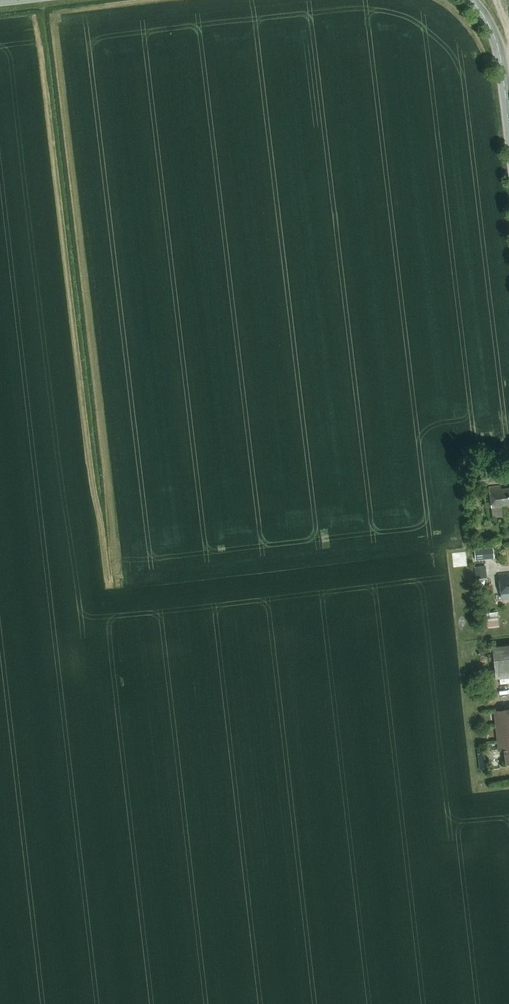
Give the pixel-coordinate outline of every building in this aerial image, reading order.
[(494,493),(496,511),(508,510),(508,492),(494,493)] [(474,559),(494,558),(493,546),(474,547),(474,559)] [(475,565),(476,577),(486,577),(486,564),(475,565)] [(482,612),(483,626),(498,625),(498,611),(482,612)] [(496,649),(498,671),(508,670),(508,648),(496,649)] [(499,714),(503,750),(508,749),(508,712),(499,714)]
